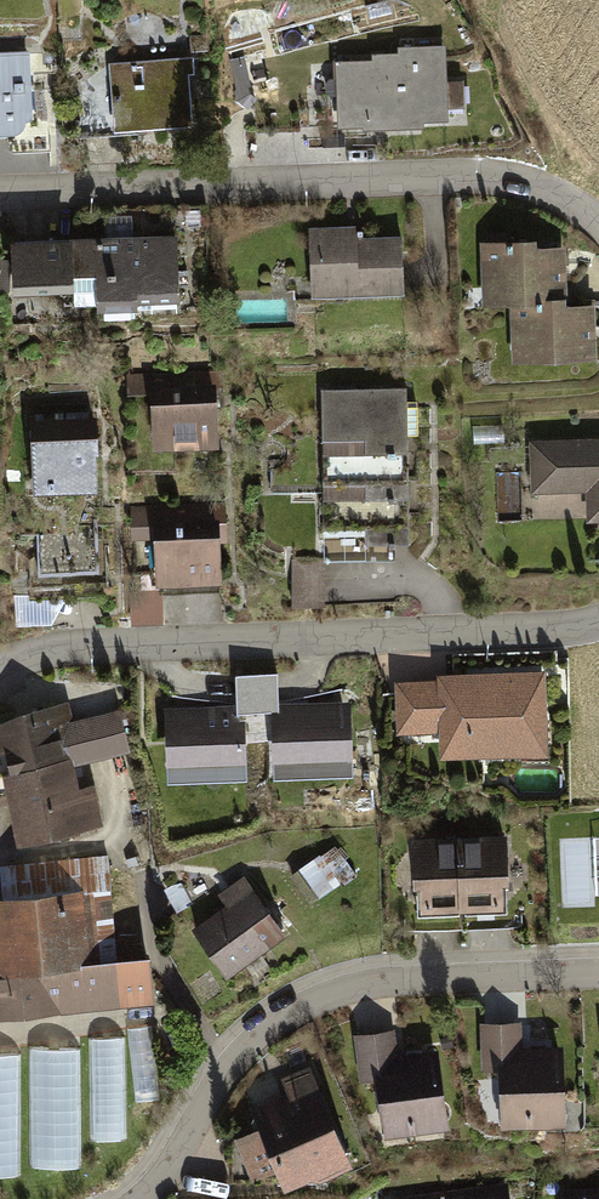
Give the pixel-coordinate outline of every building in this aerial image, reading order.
[(425,122),(449,121),(449,108),(464,107),(463,81),(448,81),(446,44),(398,47),(398,52),(371,54),(372,59),(334,61),(337,128),(362,127),(362,131),(425,128),(425,122)] [(32,110),(29,50),(0,52),(0,134),(13,133),(18,132),(20,130),(23,126),(24,122),(30,117),(32,110)] [(113,132),(192,127),(188,74),(195,73),(193,56),(108,62),(113,132)] [(310,298),(404,295),(402,236),(357,237),(356,226),(308,227),(310,298)] [(137,305),(180,303),(177,235),(9,242),(11,294),(96,291),(96,312),(138,311),(137,305)] [(544,298),(567,297),(568,297),(566,246),(537,247),(537,239),(480,242),(483,307),(509,306),(544,305),(544,298)] [(511,364),(597,361),(595,304),(567,305),(567,297),(544,298),(544,305),(509,306),(511,364)] [(153,451),(219,448),(216,388),(224,387),(223,370),(127,374),(128,395),(150,394),(153,451)] [(395,544),(408,544),(406,435),(418,435),(418,407),(407,407),(407,389),(321,390),(323,560),(395,558),(395,544)] [(32,496),(97,493),(95,455),(97,455),(95,417),(29,420),(32,496)] [(598,522),(598,439),(529,441),(531,494),(586,492),(587,523),(598,522)] [(155,587),(222,584),(220,544),(228,543),(226,503),(130,506),(131,540),(153,539),(155,587)] [(98,531),(37,533),(38,555),(29,556),(30,586),(107,583),(106,545),(99,545),(98,531)] [(323,560),(291,560),(291,607),(324,606),(323,560)] [(440,759),(547,756),(545,671),(437,675),(437,680),(394,682),(396,735),(439,734),(440,759)] [(279,703),(278,674),(234,676),(236,703),(236,713),(244,713),(246,741),(272,740),(271,711),(280,711),(279,703)] [(274,780),(354,777),(351,701),(279,703),(280,711),(271,711),(272,740),(274,780)] [(102,826),(94,785),(78,789),(73,766),(131,752),(119,709),(73,721),(68,703),(22,714),(0,724),(0,796),(4,795),(15,848),(102,826)] [(166,784),(247,781),(246,741),(244,713),(236,713),(236,703),(164,707),(166,784)] [(504,886),(510,886),(508,834),(456,837),(459,914),(505,912),(504,886)] [(456,837),(412,838),(413,890),(420,890),(421,915),(459,914),(456,837)] [(320,853),(289,876),(311,904),(321,896),(322,900),(356,872),(334,844),(321,855),(320,853)] [(2,899),(111,889),(108,855),(0,866),(0,877),(2,899)] [(227,981),(287,938),(243,876),(217,894),(225,906),(191,930),(227,981)] [(172,885),(164,890),(177,913),(194,903),(181,883),(172,885)] [(118,961),(111,889),(2,899),(0,900),(0,1020),(154,1004),(150,958),(118,961)] [(503,1130),(566,1127),(562,1046),(521,1048),(520,1022),(480,1024),(482,1071),(500,1071),(503,1130)] [(153,1028),(128,1031),(136,1104),(161,1101),(153,1028)] [(384,1140),(451,1130),(439,1050),(400,1055),(396,1029),(353,1035),(360,1082),(376,1080),(384,1140)] [(126,1038),(89,1038),(91,1141),(128,1141),(126,1038)] [(80,1047),(29,1047),(30,1170),(82,1169),(80,1047)] [(0,1055),(0,1178),(21,1178),(20,1055),(0,1055)] [(320,1184),(355,1169),(310,1065),(280,1078),(288,1097),(252,1113),(259,1129),(235,1139),(252,1180),(275,1171),(284,1193),(311,1182),(320,1184)] [(509,1181),(384,1198),(512,1198),(509,1181)] [(564,1189),(564,1198),(598,1198),(598,1187),(564,1189)]
